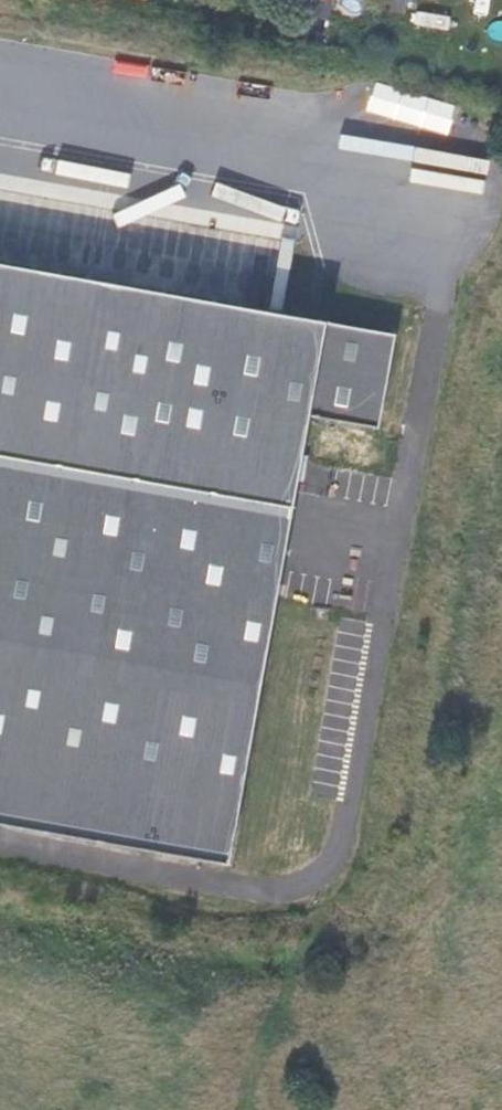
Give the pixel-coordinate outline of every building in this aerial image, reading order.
[(342,0),(324,0),(322,12),(338,16),(342,0)] [(454,0),(417,0),(415,9),(450,17),(454,0)] [(372,78),(364,107),(446,132),(455,103),(372,78)] [(224,863),(303,415),(376,428),(393,333),(0,264),(0,824),(224,863)]
